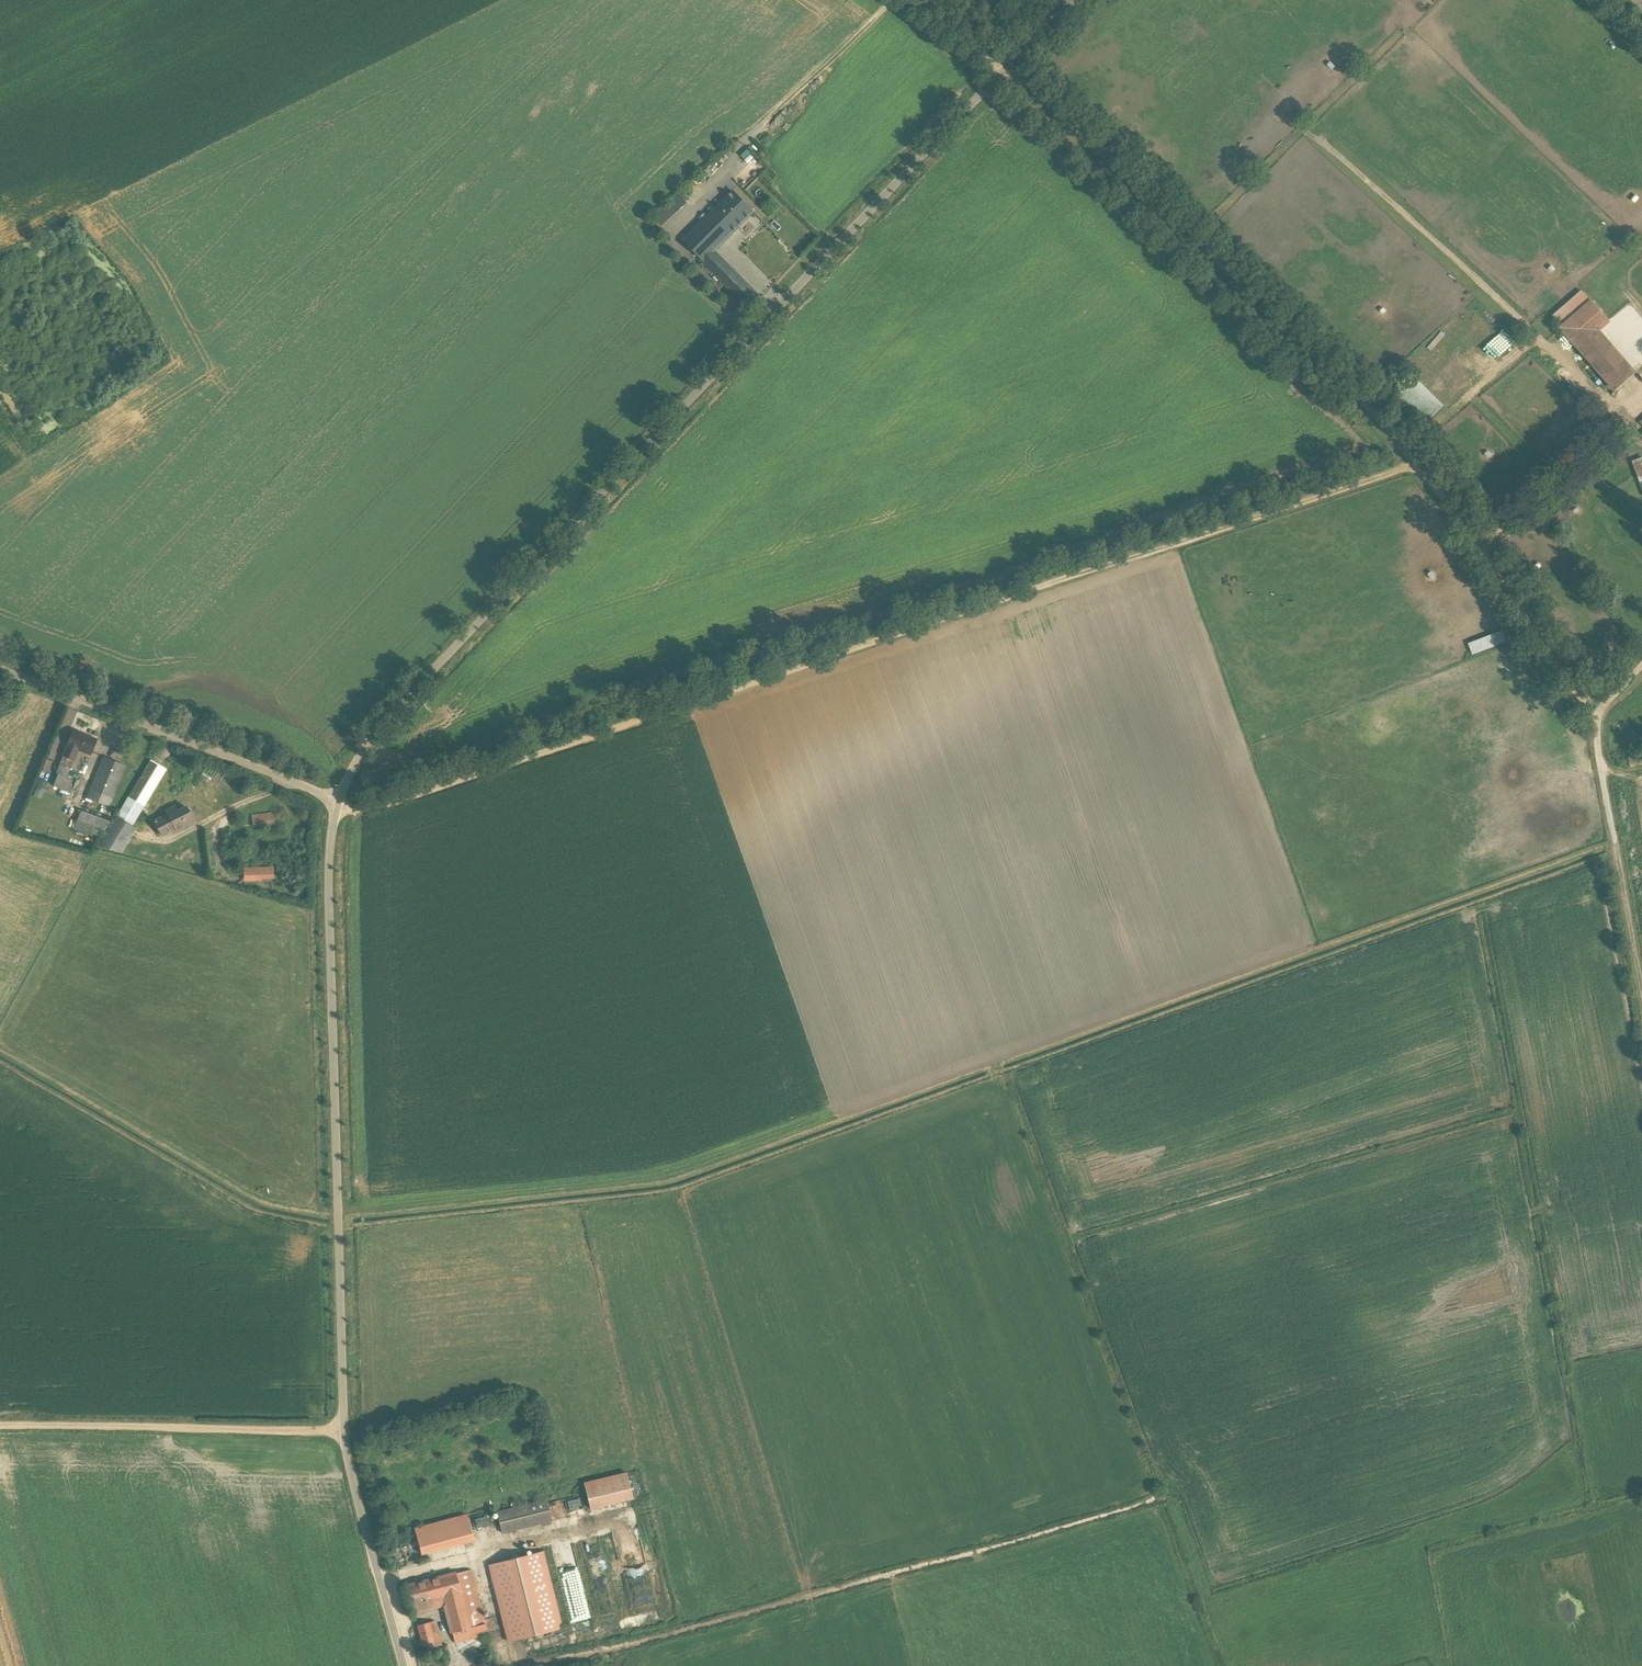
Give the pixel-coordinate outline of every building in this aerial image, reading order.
[(663,225),(687,201),(677,191),(653,215),(663,225)] [(733,191),(683,241),(705,262),(754,212),(733,191)] [(742,281),(733,290),(748,306),(758,297),(742,281)] [(1610,321),(1593,302),(1562,328),(1615,390),(1634,373),(1598,331),(1610,321)] [(1424,423),(1442,406),(1413,376),(1395,393),(1424,423)] [(1639,482),(1641,481),(1641,459),(1632,462),(1639,482)] [(1471,654),(1507,641),(1502,629),(1467,642),(1471,654)] [(60,765),(70,769),(78,772),(83,759),(80,758),(83,752),(91,755),(97,740),(86,736),(85,737),(73,732),(68,745),(68,746),(64,755),(63,755),(60,765)] [(1628,756),(1630,767),(1641,765),(1641,753),(1628,756)] [(126,766),(104,757),(87,799),(110,808),(126,766)] [(166,769),(151,760),(129,797),(144,806),(166,769)] [(67,778),(70,769),(60,765),(58,768),(60,769),(53,786),(68,792),(73,780),(67,778)] [(42,799),(45,791),(49,782),(40,779),(37,788),(34,796),(42,799)] [(118,816),(117,817),(133,826),(144,806),(129,797),(118,816)] [(189,805),(155,822),(162,836),(196,818),(189,805)] [(100,838),(107,820),(80,809),(73,828),(100,838)] [(273,814),(252,816),(254,827),(274,824),(273,814)] [(98,844),(117,855),(134,826),(115,815),(98,844)] [(273,868),(244,869),(245,879),(274,878),(273,868)] [(586,1507),(630,1500),(626,1472),(581,1479),(586,1507)] [(502,1532),(552,1520),(546,1499),(497,1511),(502,1532)] [(418,1552),(472,1542),(466,1514),(412,1525),(418,1552)] [(543,1551),(489,1565),(509,1641),(563,1627),(543,1551)] [(439,1606),(446,1605),(455,1643),(489,1634),(472,1569),(408,1586),(415,1613),(439,1607),(439,1606)] [(637,1592),(633,1592),(634,1608),(653,1607),(652,1591),(637,1592)] [(429,1622),(418,1625),(426,1655),(436,1652),(435,1647),(439,1646),(436,1636),(433,1637),(429,1622)]
